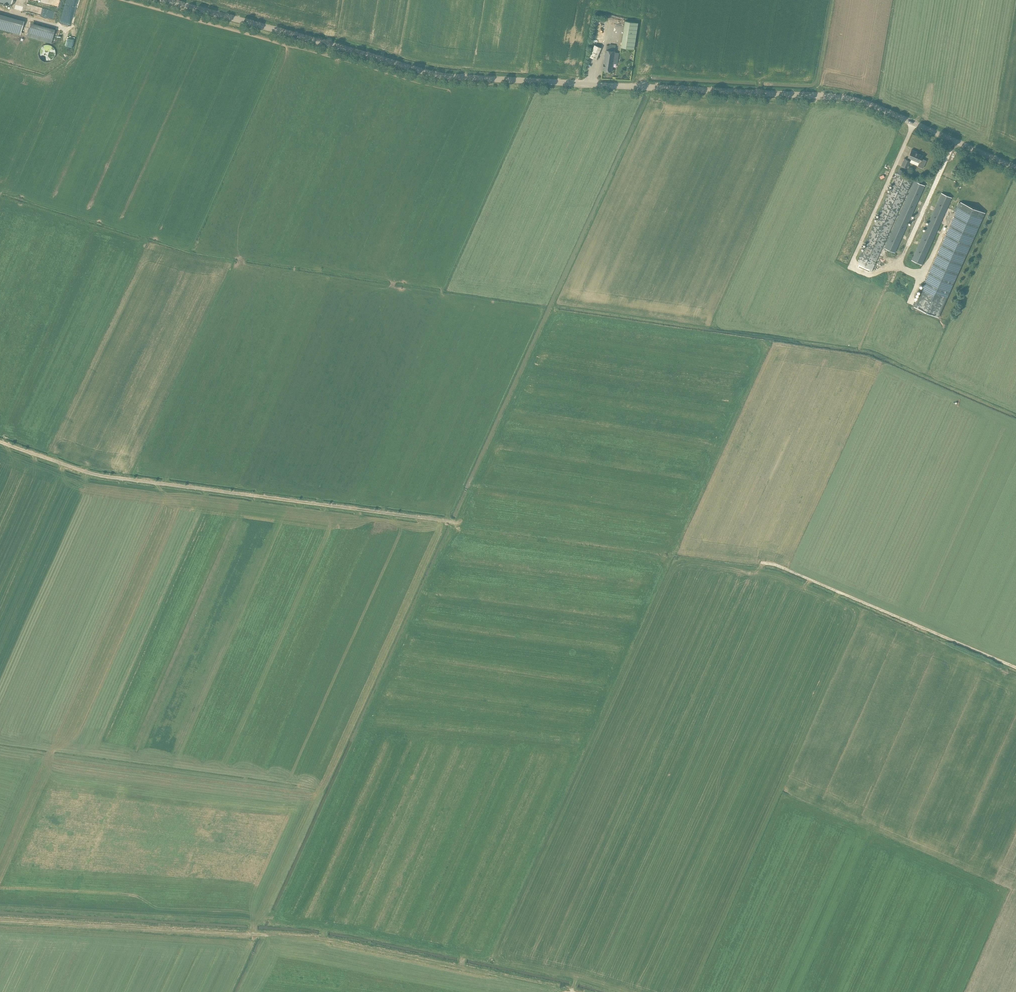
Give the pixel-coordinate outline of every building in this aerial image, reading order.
[(20,34),(21,30),(23,24),(0,17),(0,29),(20,34)] [(638,23),(625,21),(621,47),(634,49),(638,23)] [(29,22),(26,37),(51,43),(55,29),(29,22)] [(604,64),(603,69),(612,71),(613,60),(617,61),(618,56),(619,53),(615,52),(615,47),(616,45),(610,44),(609,45),(607,45),(604,64)] [(40,45),(39,57),(53,58),(53,45),(40,45)] [(602,47),(595,45),(590,56),(596,59),(602,47)] [(904,158),(901,165),(907,168),(910,160),(910,158),(919,162),(918,166),(923,168),(926,160),(921,158),(923,155),(916,152),(916,151),(911,149),(908,157),(907,159),(904,158)] [(895,178),(858,261),(873,268),(910,184),(912,180),(902,175),(903,172),(898,170),(897,173),(895,178)] [(925,185),(914,181),(885,248),(895,252),(925,185)] [(952,198),(942,193),(911,260),(921,265),(952,198)] [(935,315),(938,317),(985,213),(961,202),(916,300),(917,301),(914,307),(934,316),(935,315)]
